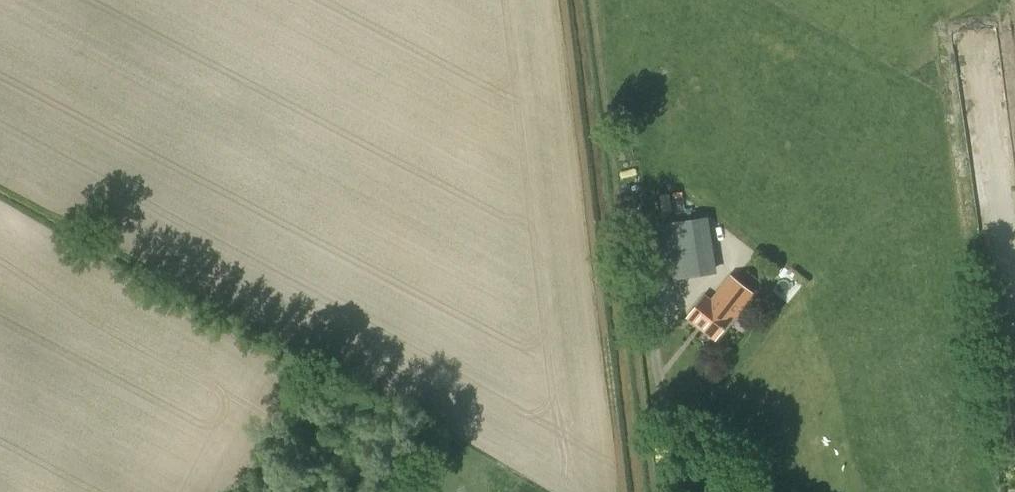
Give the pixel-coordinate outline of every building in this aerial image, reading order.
[(669,280),(718,272),(709,216),(661,224),(669,280)] [(797,271),(783,288),(796,298),(810,281),(797,271)] [(735,318),(754,292),(730,275),(711,300),(705,296),(689,319),(715,339),(732,316),(735,318)]
